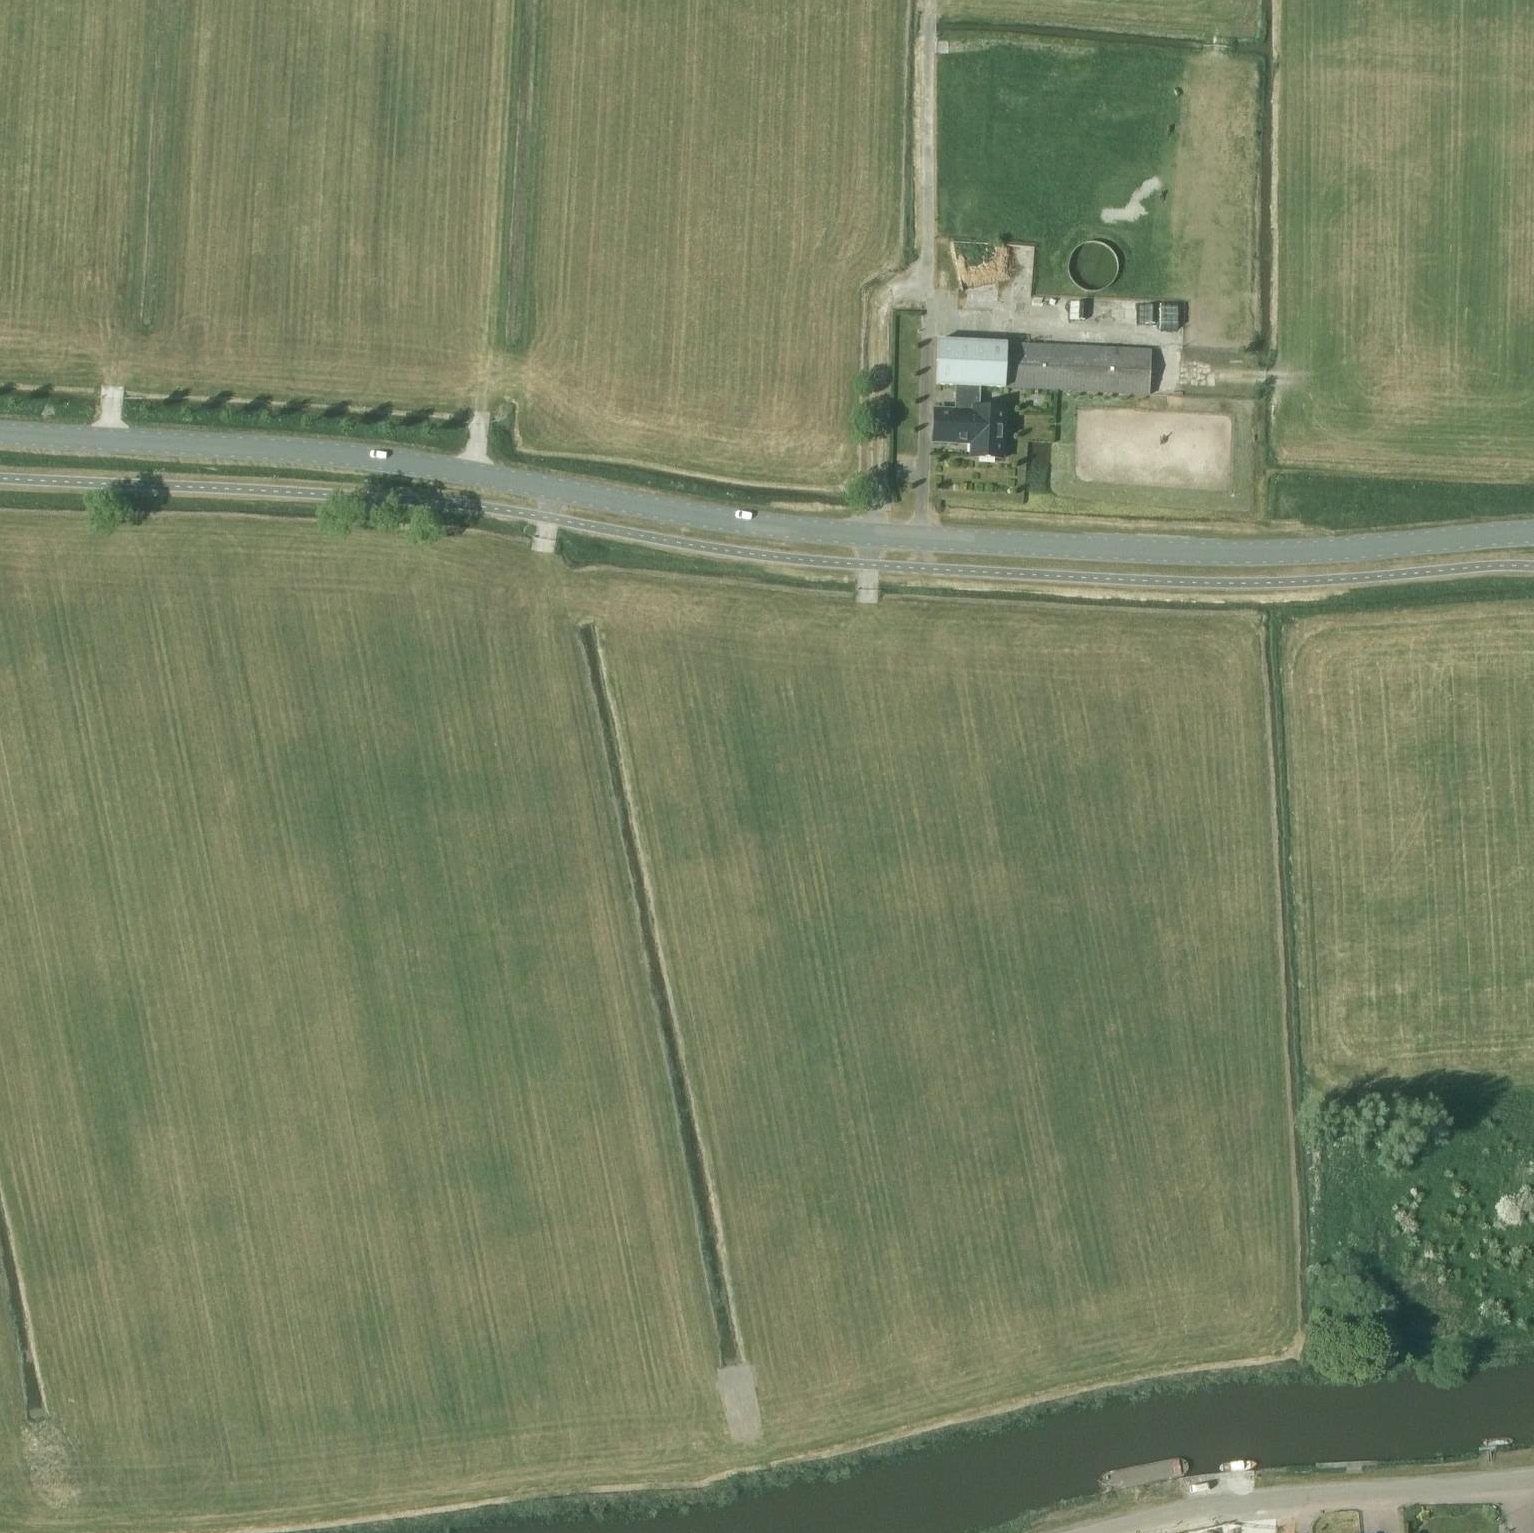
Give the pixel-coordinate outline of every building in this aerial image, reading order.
[(1081,289),(1091,292),(1100,291),(1108,287),(1114,281),(1118,273),(1118,264),(1115,254),(1108,247),(1100,243),(1090,242),(1081,245),(1073,251),(1069,261),(1068,272),(1073,282),(1081,289)] [(1151,351),(938,340),(935,384),(957,385),(956,411),(934,410),(933,441),(971,443),(970,457),(1002,459),(1004,408),(974,407),(975,386),(1149,395),(1151,351)]
